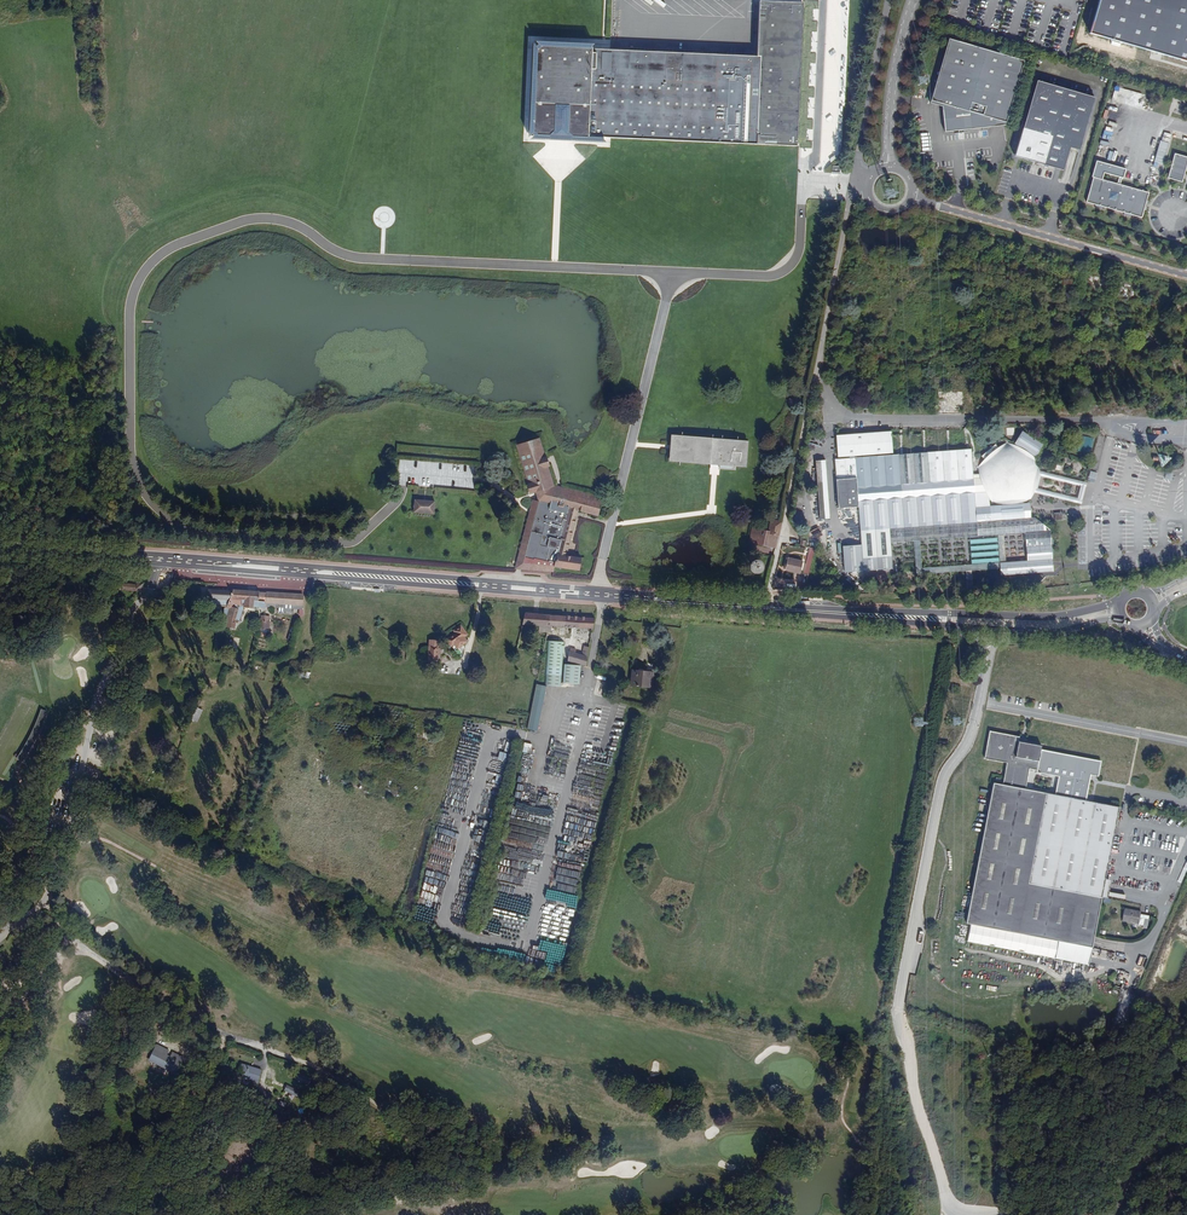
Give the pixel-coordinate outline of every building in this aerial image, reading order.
[(1089,33),(1186,62),(1186,0),(1099,0),(1089,33)] [(537,47),(533,135),(549,136),(549,141),(555,141),(561,142),(571,142),(571,138),(602,139),(603,138),(697,142),(708,142),(754,144),(798,146),(803,3),(794,11),(768,10),(760,1),(757,56),(624,51),(606,51),(606,50),(537,47)] [(768,1),(760,1),(768,10),(794,11),(803,3),(794,2),(768,1)] [(1024,62),(948,40),(931,102),(942,105),(945,134),(958,132),(964,131),(1005,127),(1024,62)] [(1146,75),(1158,80),(1163,69),(1151,64),(1146,75)] [(1094,97),(1036,80),(1015,156),(1063,170),(1070,147),(1079,150),(1094,97)] [(1144,95),(1116,86),(1114,94),(1142,102),(1144,95)] [(1164,161),(1169,143),(1160,140),(1155,158),(1164,161)] [(1168,178),(1182,182),(1186,164),(1186,157),(1174,154),(1168,178)] [(1126,169),(1098,161),(1093,178),(1103,180),(1103,178),(1105,172),(1124,178),(1126,169)] [(838,166),(830,166),(830,172),(829,172),(829,174),(839,174),(839,172),(837,172),(838,166)] [(1103,180),(1093,178),(1086,202),(1095,205),(1095,206),(1104,209),(1104,207),(1124,213),(1123,214),(1132,217),(1132,215),(1141,218),(1148,193),(1139,190),(1140,189),(1131,186),(1130,188),(1111,182),(1111,181),(1103,178),(1103,180)] [(1043,444),(1021,431),(1014,444),(1016,445),(1014,448),(1007,443),(1007,440),(1005,440),(1005,444),(1006,444),(1000,450),(995,444),(981,456),(985,462),(978,467),(979,466),(975,466),(974,468),(978,468),(981,474),(972,475),(971,449),(855,458),(855,456),(892,453),(891,432),(836,435),(838,457),(849,456),(849,458),(835,459),(838,508),(858,507),(860,531),(918,526),(918,528),(962,525),(962,523),(1024,518),(1024,511),(1023,499),(1028,499),(1031,502),(1032,501),(1030,498),(1031,490),(1033,479),(1035,473),(1038,464),(1042,463),(1041,461),(1037,462),(1035,461),(1036,458),(1032,456),(1031,459),(1030,458),(1032,455),(1035,457),(1043,444)] [(748,440),(671,434),(670,448),(669,461),(715,464),(719,465),(719,468),(735,470),(736,466),(746,467),(748,440)] [(1081,436),(1080,451),(1091,452),(1093,438),(1081,436)] [(573,494),(574,489),(551,481),(546,467),(547,467),(545,458),(544,459),(538,440),(518,446),(529,485),(527,486),(529,493),(537,491),(540,499),(538,500),(536,509),(533,521),(531,531),(524,557),(554,565),(573,494)] [(1162,456),(1162,465),(1170,465),(1170,456),(1162,456)] [(825,460),(816,461),(820,519),(830,518),(825,460)] [(1086,482),(1037,470),(1036,475),(1080,486),(1085,487),(1086,482)] [(1032,490),(1032,492),(1037,493),(1081,504),(1081,501),(1082,499),(1077,498),(1033,487),(1032,490)] [(601,499),(574,489),(573,494),(601,501),(601,499)] [(601,501),(573,494),(554,565),(554,566),(579,569),(581,558),(565,555),(577,511),(598,515),(601,501)] [(425,501),(415,500),(414,511),(433,513),(434,502),(425,501)] [(918,526),(860,531),(862,558),(863,558),(891,556),(890,543),(1025,532),(1026,547),(1050,545),(1049,530),(1033,517),(1024,518),(962,523),(962,525),(918,528),(918,526)] [(751,542),(767,545),(768,542),(774,543),(775,536),(763,534),(764,530),(753,528),(752,530),(754,531),(751,542)] [(775,547),(777,537),(775,536),(774,543),(768,542),(767,545),(775,547)] [(809,547),(805,571),(809,572),(814,548),(809,547)] [(786,570),(799,573),(802,562),(789,558),(786,570)] [(755,562),(754,562),(753,563),(752,564),(752,565),(752,566),(752,567),(752,568),(753,569),(754,570),(755,570),(756,570),(757,570),(758,570),(759,569),(760,568),(760,567),(761,566),(761,565),(760,564),(759,563),(759,562),(757,562),(756,562),(755,562)] [(139,578),(125,578),(125,585),(140,585),(141,583),(145,583),(146,576),(139,576),(139,578)] [(171,579),(168,588),(171,588),(171,586),(178,586),(179,580),(171,579)] [(210,592),(210,597),(210,600),(212,600),(220,600),(220,606),(225,606),(223,613),(241,615),(243,611),(244,607),(265,608),(265,602),(266,602),(266,592),(255,591),(255,588),(248,588),(248,591),(232,590),(232,591),(211,591),(210,592)] [(241,615),(223,613),(219,625),(224,627),(234,628),(235,620),(239,621),(241,615)] [(550,615),(525,613),(523,624),(547,626),(550,615)] [(572,617),(550,615),(547,626),(547,630),(549,630),(548,636),(569,638),(570,633),(571,629),(571,627),(572,617)] [(579,617),(572,617),(571,627),(578,628),(579,617)] [(595,619),(579,617),(578,628),(593,629),(595,619)] [(461,623),(450,632),(453,636),(448,639),(453,645),(467,633),(464,629),(465,628),(461,623)] [(564,642),(549,642),(546,685),(560,686),(564,642)] [(439,645),(432,645),(430,659),(438,660),(439,645)] [(568,652),(567,661),(574,663),(584,666),(588,648),(583,647),(581,655),(568,652)] [(581,666),(564,665),(563,683),(580,684),(581,666)] [(631,685),(646,686),(650,671),(633,669),(631,685)] [(650,671),(646,686),(652,687),(654,671),(650,671)] [(192,721),(198,723),(203,710),(197,707),(192,721)] [(966,923),(1059,941),(1055,959),(1088,965),(1102,897),(1106,878),(1119,807),(1086,801),(1091,775),(1098,777),(1101,761),(1041,750),(1042,746),(1019,741),(1020,737),(991,731),(985,758),(1008,763),(1003,785),(994,783),(966,923)] [(522,751),(529,753),(532,745),(525,743),(522,751)] [(498,759),(506,761),(508,754),(500,752),(498,759)] [(548,842),(555,812),(515,802),(510,819),(519,821),(523,807),(535,811),(534,816),(540,817),(536,832),(542,834),(539,843),(543,844),(544,842),(541,842),(542,840),(548,842)] [(1112,880),(1106,878),(1102,897),(1108,898),(1112,880)] [(1141,911),(1125,908),(1122,921),(1138,924),(1141,911)] [(170,1050),(157,1044),(148,1060),(176,1075),(185,1058),(173,1052),(170,1057),(167,1055),(170,1050)] [(311,1078),(299,1073),(297,1079),(308,1084),(311,1078)] [(272,1081),(252,1074),(249,1082),(269,1089),(272,1081)] [(300,1091),(287,1085),(284,1091),(296,1097),(300,1091)]
